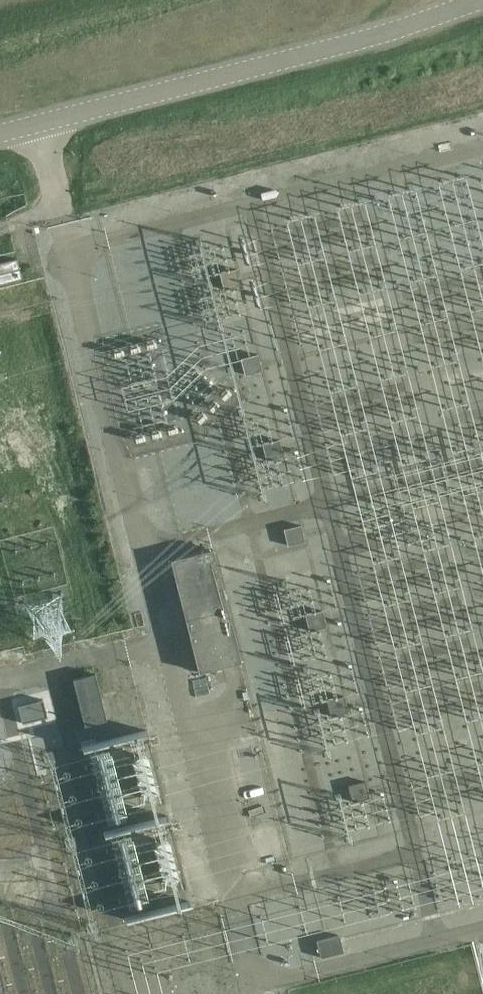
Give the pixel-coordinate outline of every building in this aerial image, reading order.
[(19,270),(16,258),(0,262),(0,283),(21,278),(19,270)] [(239,284),(235,268),(218,273),(222,289),(239,284)] [(261,370),(256,354),(240,358),(244,374),(261,370)] [(282,455),(278,439),(261,444),(265,460),(282,455)] [(304,541),(300,525),(283,529),(287,545),(304,541)] [(211,548),(169,558),(197,671),(238,661),(211,548)] [(325,626),(321,610),(304,614),(308,630),(325,626)] [(95,663),(106,700),(113,698),(102,661),(95,663)] [(94,673),(72,679),(83,724),(105,719),(94,673)] [(347,712),(343,695),(326,700),(330,716),(347,712)] [(42,699),(17,705),(21,723),(46,716),(42,699)] [(368,797),(364,781),(347,785),(351,801),(368,797)] [(342,951),(341,946),(340,942),(338,935),(315,940),(320,957),(342,951)] [(236,970),(210,977),(213,989),(240,982),(236,970)]
